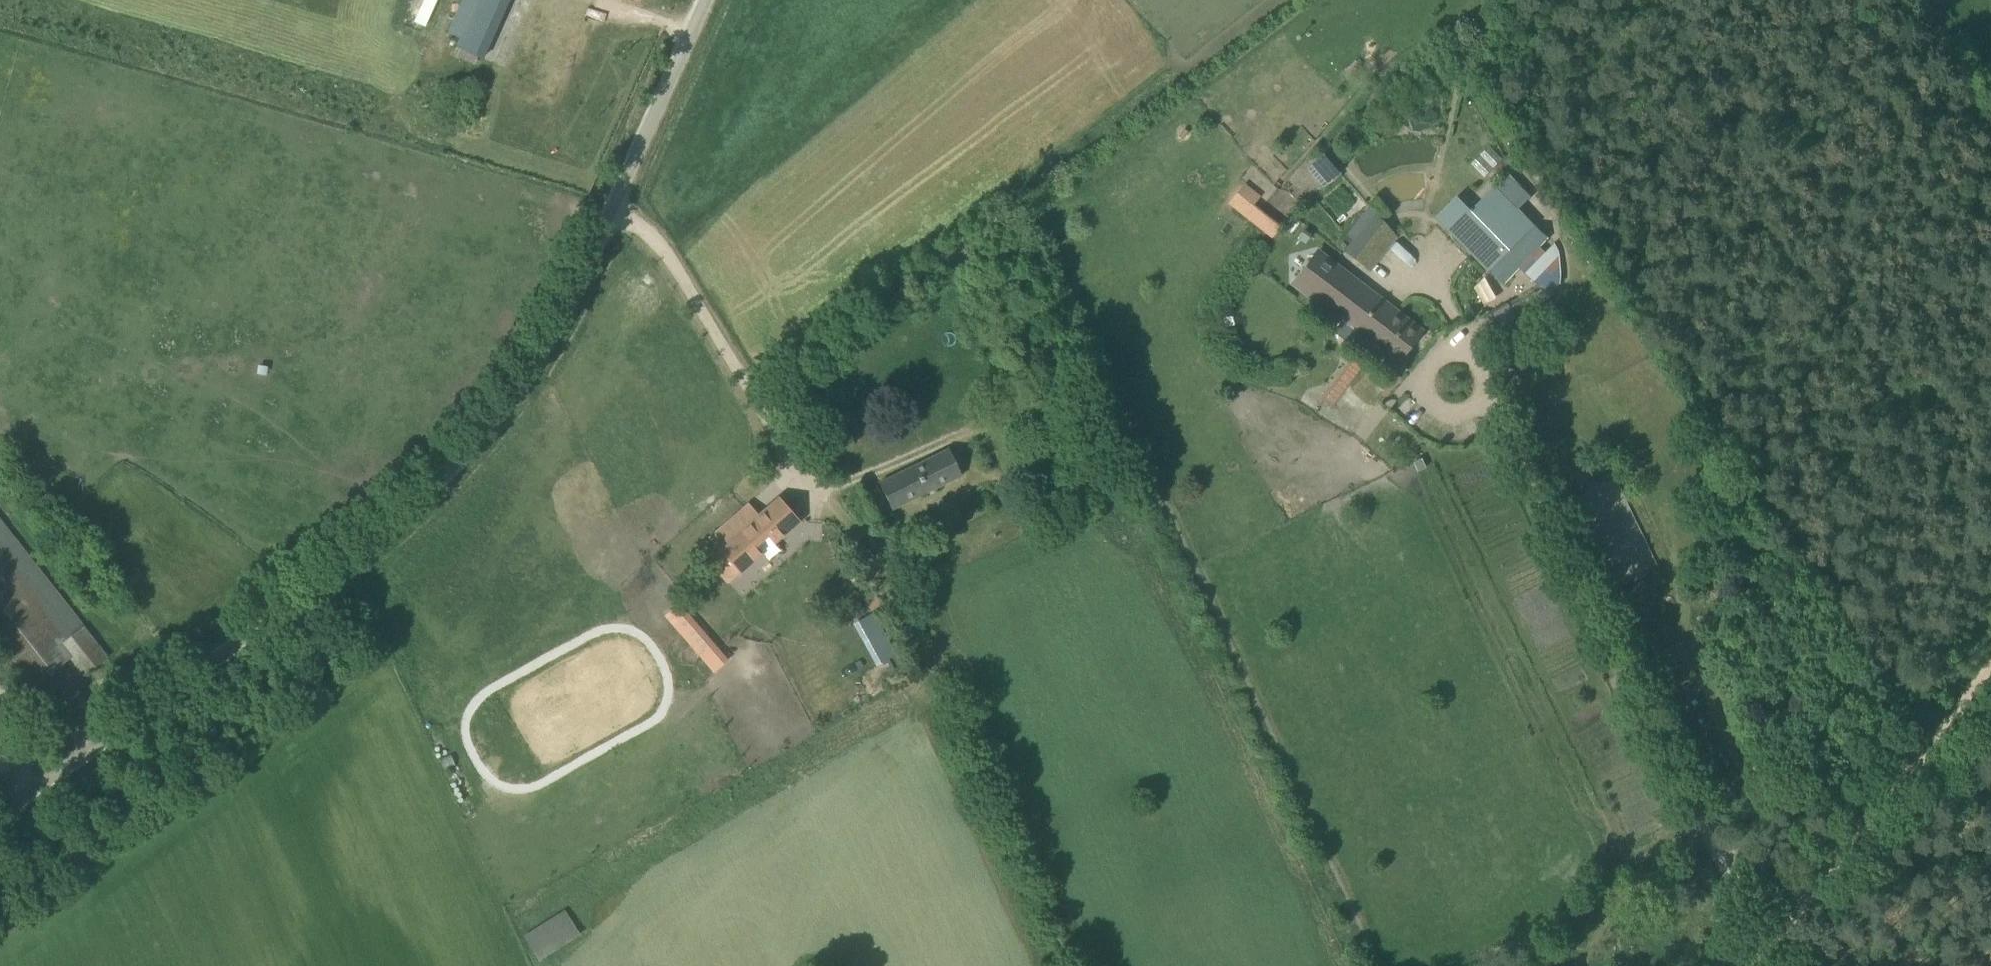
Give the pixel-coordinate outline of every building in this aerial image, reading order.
[(434,0),(408,0),(398,22),(420,32),(434,0)] [(509,0),(456,0),(439,39),(483,58),(509,0)] [(1488,146),(1474,162),(1485,172),(1500,156),(1488,146)] [(1322,185),(1338,171),(1321,152),(1306,166),(1322,185)] [(1281,225),(1253,204),(1260,194),(1242,181),(1226,203),(1271,237),(1281,225)] [(1505,283),(1518,268),(1532,253),(1519,241),(1535,224),(1498,186),(1453,230),(1476,252),(1486,263),(1484,264),(1505,283)] [(1389,204),(1392,226),(1424,221),(1421,200),(1389,204)] [(1575,224),(1567,211),(1557,217),(1565,230),(1575,224)] [(1376,212),(1354,240),(1379,259),(1397,237),(1376,212)] [(1373,342),(1396,313),(1315,251),(1292,281),(1343,319),(1373,342)] [(1510,302),(1487,315),(1495,331),(1519,319),(1510,302)] [(1398,361),(1421,332),(1396,313),(1373,342),(1378,346),(1398,361)] [(1330,403),(1357,373),(1347,365),(1320,395),(1330,403)] [(892,509),(910,500),(962,475),(949,449),(879,482),(892,509)] [(801,521),(779,496),(758,515),(749,504),(710,537),(719,548),(708,557),(730,582),(801,521)] [(0,520),(0,649),(31,689),(72,657),(86,675),(107,658),(0,520)] [(872,587),(860,594),(871,612),(883,605),(872,587)] [(521,934),(537,958),(578,933),(562,908),(521,934)]
